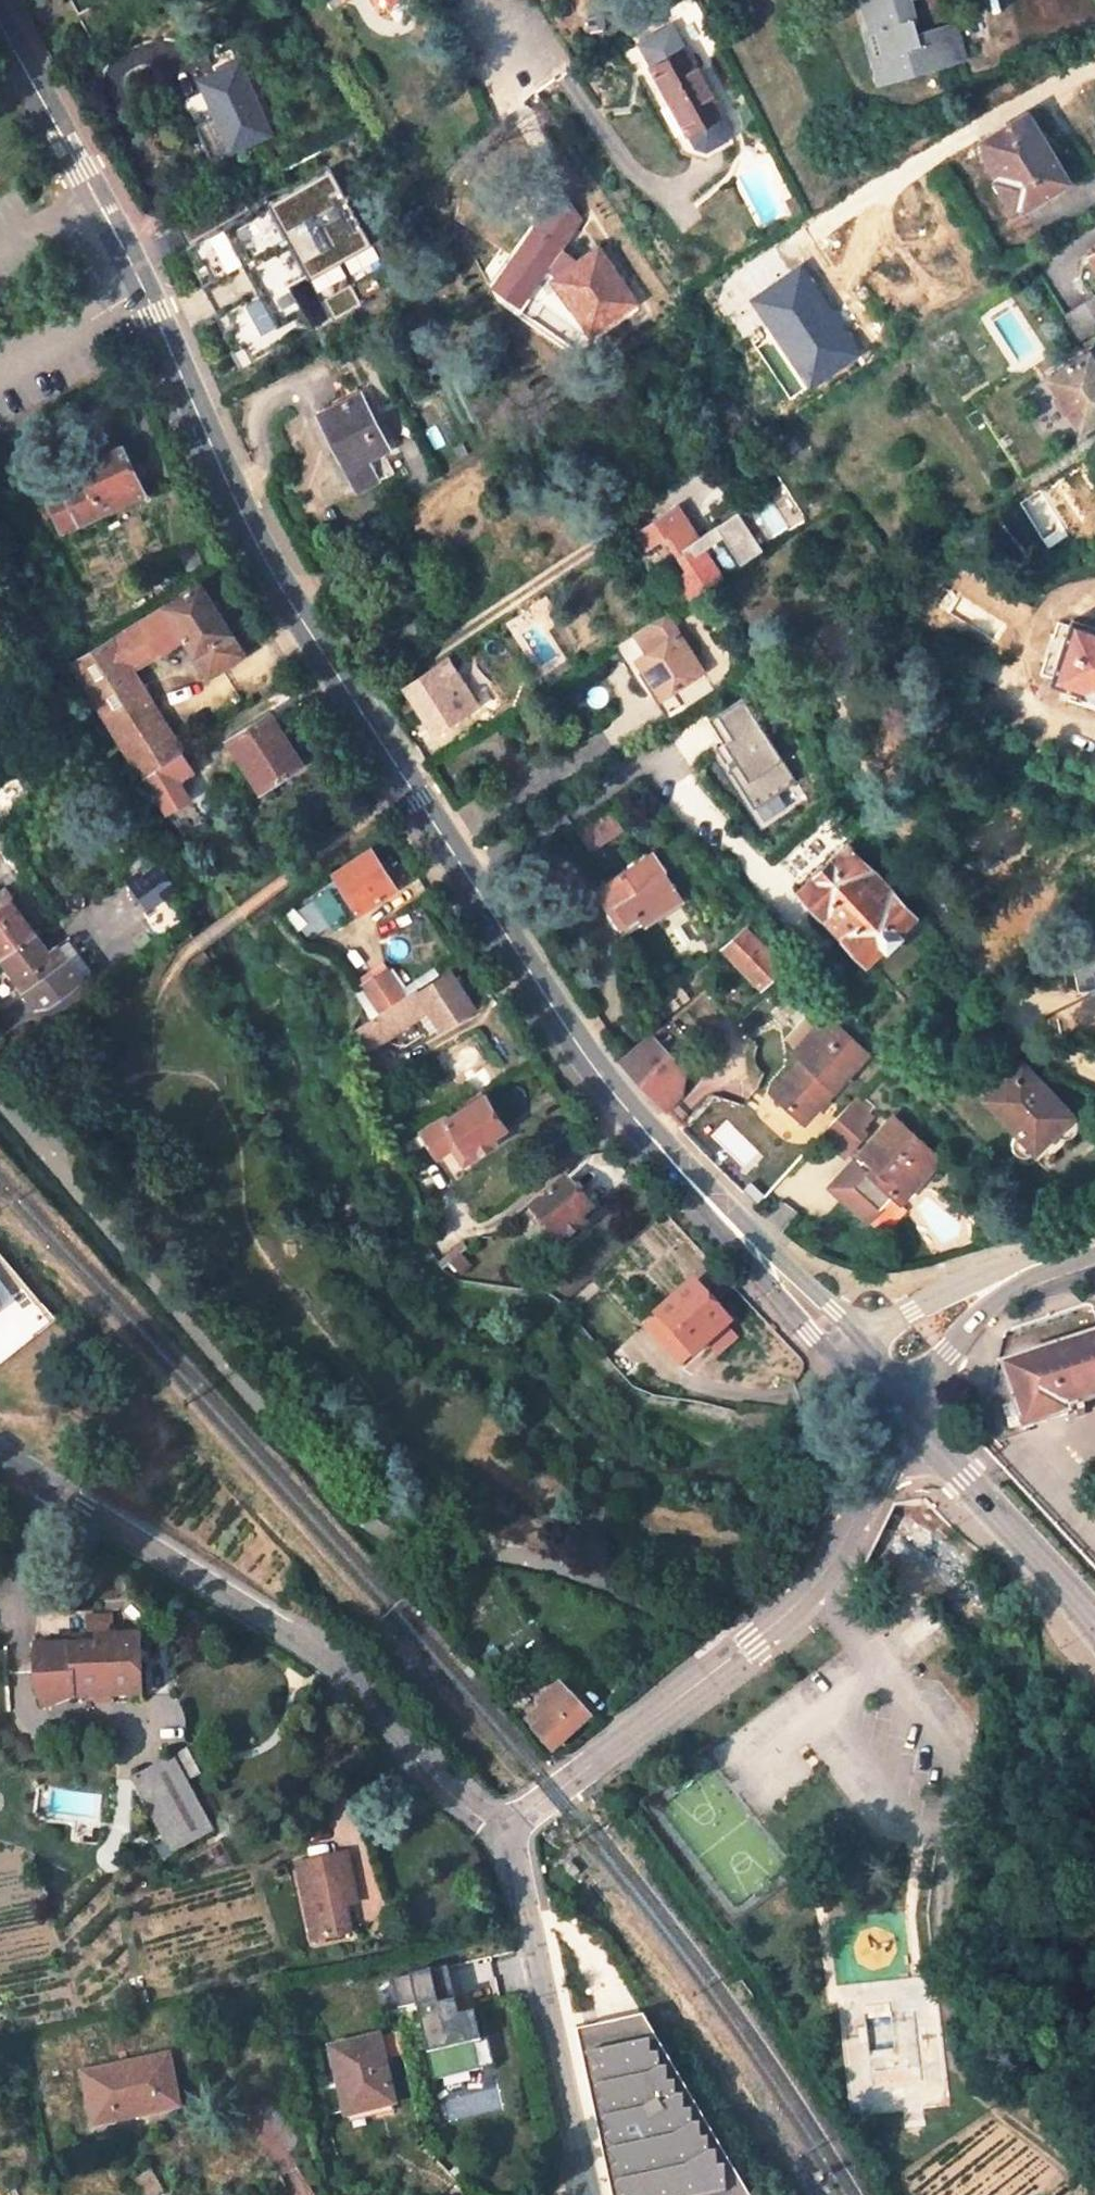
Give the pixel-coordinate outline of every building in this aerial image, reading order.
[(373,9),(393,13),(399,0),(368,0),(373,9)] [(869,36),(879,77),(961,55),(954,24),(917,33),(908,0),(866,0),(876,34),(869,36)] [(641,44),(654,68),(689,135),(695,148),(705,151),(726,140),(729,130),(722,117),(686,51),(674,27),(641,44)] [(202,80),(233,151),(269,135),(237,64),(202,80)] [(640,76),(675,143),(689,135),(654,68),(640,76)] [(1042,135),(1028,112),(980,142),(1002,178),(995,182),(1012,210),(1018,206),(1022,212),(1071,183),(1052,151),(1057,147),(1047,131),(1042,135)] [(330,170),(186,247),(205,282),(202,284),(226,328),(222,330),(242,366),(312,328),(289,285),(307,275),(309,279),(371,246),(330,170)] [(597,252),(554,279),(590,333),(632,305),(597,252)] [(808,266),(755,299),(808,383),(861,350),(808,266)] [(1094,330),(1094,298),(1066,316),(1080,339),(1094,330)] [(1049,379),(1081,431),(1094,422),(1094,363),(1089,353),(1049,379)] [(388,452),(361,398),(321,418),(358,492),(378,482),(368,463),(388,452)] [(143,490),(123,449),(78,470),(81,476),(63,486),(79,520),(143,490)] [(699,547),(681,518),(674,508),(635,535),(645,548),(666,533),(682,558),(682,559),(678,575),(673,578),(686,599),(690,595),(719,577),(699,547)] [(208,677),(242,655),(230,635),(231,635),(201,584),(69,667),(71,673),(75,682),(77,687),(79,694),(87,706),(115,739),(139,768),(145,775),(182,752),(184,750),(133,669),(184,638),(208,677)] [(717,689),(667,611),(637,629),(658,663),(651,668),(669,696),(678,690),(689,707),(717,689)] [(1073,621),(1052,683),(1094,698),(1094,629),(1073,621)] [(475,707),(447,662),(406,689),(435,733),(475,707)] [(796,782),(747,702),(713,723),(740,765),(733,770),(756,807),(796,782)] [(270,713),(228,739),(246,767),(261,790),(302,763),(270,713)] [(168,813),(191,797),(180,780),(194,771),(182,752),(145,775),(156,791),(168,813)] [(591,849),(621,832),(611,814),(581,831),(591,849)] [(912,920),(848,848),(841,854),(819,830),(784,860),(805,885),(799,890),(866,962),(881,948),(883,950),(902,933),(899,931),(912,920)] [(396,889),(372,850),(334,874),(358,913),(396,889)] [(620,928),(639,917),(646,927),(681,905),(650,856),(596,890),(620,928)] [(153,858),(125,879),(146,907),(174,886),(153,858)] [(298,909),(315,935),(345,915),(328,889),(298,909)] [(0,911),(0,959),(2,962),(37,935),(11,903),(0,911)] [(760,987),(782,968),(745,928),(724,947),(760,987)] [(63,956),(57,961),(37,935),(2,962),(36,1006),(47,1005),(51,1002),(76,984),(82,980),(63,956)] [(440,1029),(473,1008),(450,971),(405,1000),(382,1015),(358,1031),(368,1049),(429,1011),(440,1029)] [(388,973),(364,988),(382,1015),(405,1000),(388,973)] [(88,1000),(76,984),(51,1002),(64,1018),(88,1000)] [(866,1056),(828,1019),(794,1053),(803,1062),(772,1095),(803,1123),(866,1056)] [(679,1098),(683,1072),(649,1036),(617,1062),(664,1111),(679,1098)] [(1079,1125),(1023,1064),(984,1100),(1019,1134),(1013,1141),(1012,1145),(1012,1148),(1015,1153),(1018,1157),(1019,1159),(1022,1161),(1025,1163),(1029,1163),(1030,1163),(1037,1161),(1060,1141),(1068,1143),(1079,1133),(1079,1125)] [(856,1149),(868,1136),(863,1132),(875,1119),(871,1114),(877,1107),(862,1093),(823,1135),(847,1158),(849,1156),(856,1149)] [(505,1127),(485,1096),(427,1133),(438,1151),(453,1142),(465,1162),(498,1140),(494,1134),(505,1127)] [(771,1152),(796,1123),(766,1096),(740,1126),(771,1152)] [(900,1204),(941,1161),(896,1118),(862,1154),(873,1165),(866,1172),(855,1162),(830,1189),(868,1225),(893,1198),(900,1204)] [(866,1172),(873,1165),(862,1154),(856,1149),(849,1156),(855,1162),(866,1172)] [(590,1208),(565,1181),(531,1210),(556,1239),(558,1238),(563,1242),(586,1223),(580,1217),(590,1208)] [(486,1266),(477,1256),(467,1264),(459,1278),(470,1279),(486,1266)] [(655,1313),(694,1356),(731,1324),(692,1280),(655,1313)] [(1000,1369),(986,1426),(1000,1443),(1030,1432),(1029,1429),(1070,1415),(1068,1411),(1094,1401),(1094,1336),(1000,1369)] [(71,1698),(141,1696),(140,1635),(97,1636),(97,1637),(97,1642),(35,1644),(37,1685),(46,1708),(71,1698)] [(541,1708),(526,1720),(553,1750),(590,1718),(561,1686),(537,1705),(541,1708)] [(186,1748),(175,1755),(188,1778),(200,1772),(186,1748)] [(215,1832),(175,1756),(134,1779),(174,1853),(215,1832)] [(347,1852),(299,1862),(315,1939),(350,1932),(345,1904),(342,1891),(355,1888),(347,1852)] [(357,1902),(355,1888),(342,1891),(345,1904),(357,1902)] [(446,1965),(391,1976),(397,2007),(415,2003),(431,2079),(442,2076),(446,2093),(471,2087),(467,2069),(488,2065),(475,2006),(456,2010),(446,1965)] [(575,2026),(612,2194),(751,2194),(644,2012),(575,2026)] [(393,2102),(378,2036),(331,2047),(346,2109),(367,2104),(367,2108),(393,2102)] [(180,2106),(169,2054),(82,2073),(94,2123),(180,2106)] [(150,2169),(130,2181),(139,2194),(158,2194),(163,2192),(150,2169)]
